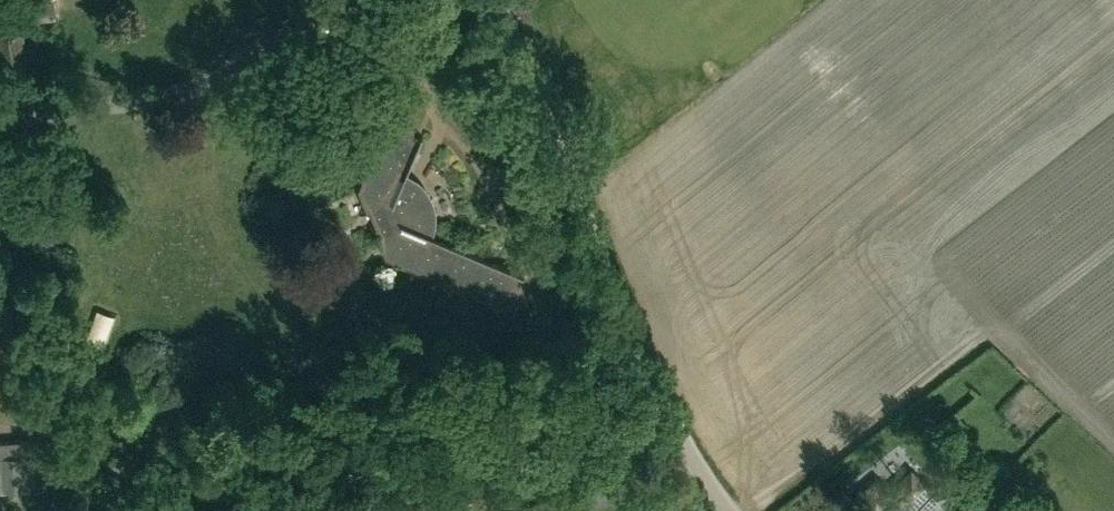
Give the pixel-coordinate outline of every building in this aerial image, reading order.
[(52,0),(34,0),(36,16),(54,13),(52,0)] [(23,33),(0,36),(0,70),(2,84),(30,79),(23,33)] [(412,137),(414,133),(408,117),(385,126),(358,191),(367,213),(370,212),(379,235),(377,236),(386,258),(504,308),(527,299),(520,284),(516,282),(519,274),(523,276),(524,275),(430,235),(433,224),(433,212),(430,201),(424,190),(416,182),(406,176),(423,136),(421,136),(420,140),(412,137)] [(1008,466),(1001,459),(991,469),(998,476),(1008,466)] [(933,505),(919,491),(903,506),(908,510),(927,510),(933,505)] [(545,502),(523,510),(549,510),(545,502)]
